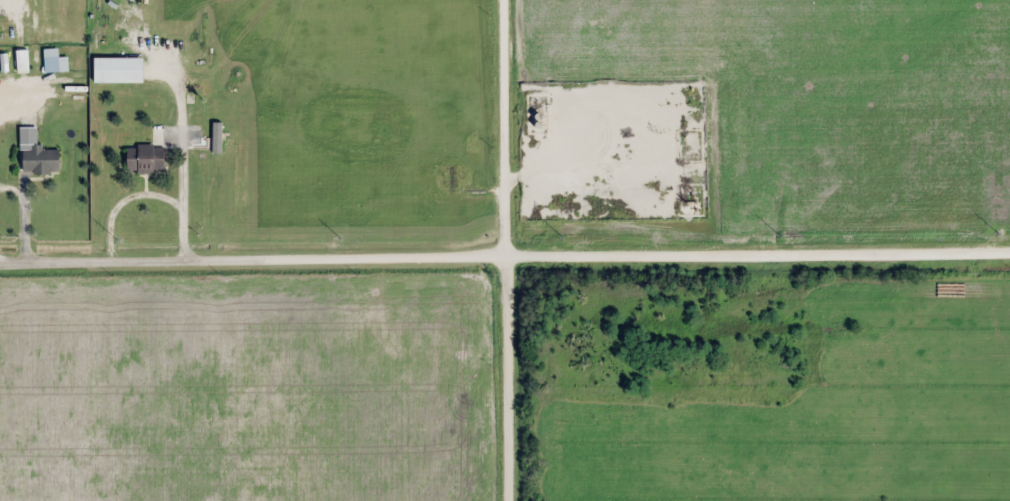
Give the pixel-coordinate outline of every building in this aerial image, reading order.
[(17,50),(17,71),(28,71),(28,50),(17,50)] [(165,172),(165,145),(127,145),(127,172),(165,172)] [(59,173),(59,148),(23,148),(23,173),(59,173)]
